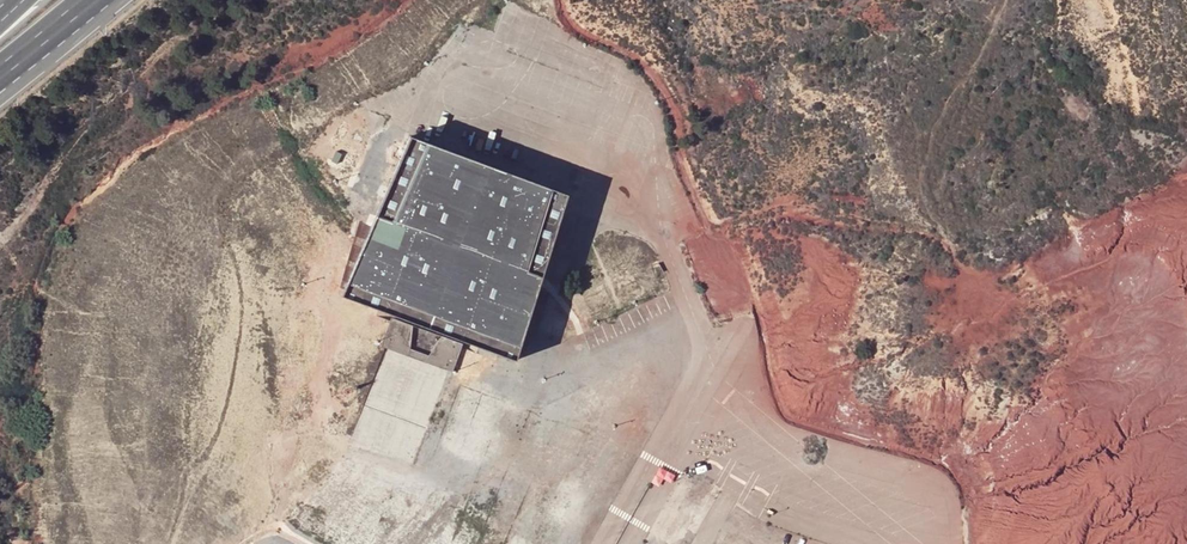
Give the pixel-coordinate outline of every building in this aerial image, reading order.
[(518,362),(570,196),(410,138),(373,228),(360,221),(340,289),(346,291),(342,297),(394,316),(382,346),(453,372),(463,341),(518,362)] [(416,409),(372,410),(371,388),(364,413),(383,418),(353,419),(410,436),(367,437),(386,443),(387,440),(423,439),(432,407),(418,403),(416,409)]
